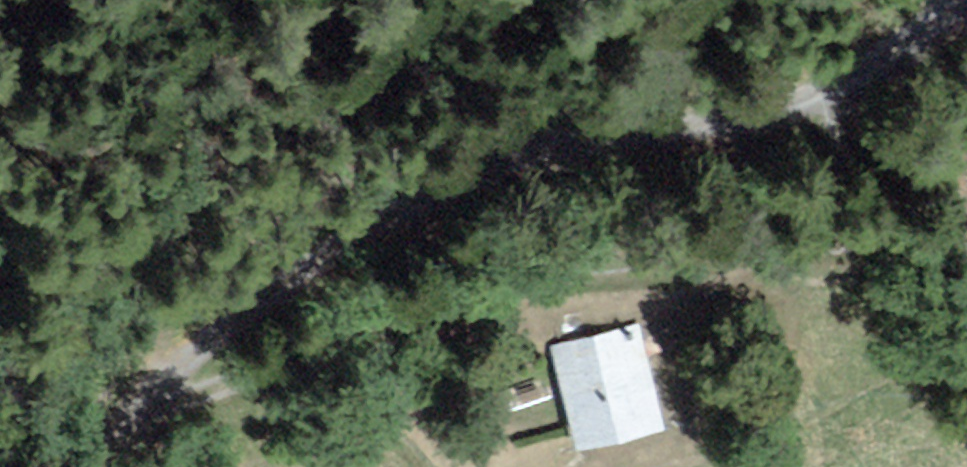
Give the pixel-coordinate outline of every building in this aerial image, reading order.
[(668,429),(640,332),(556,356),(585,453),(668,429)]
